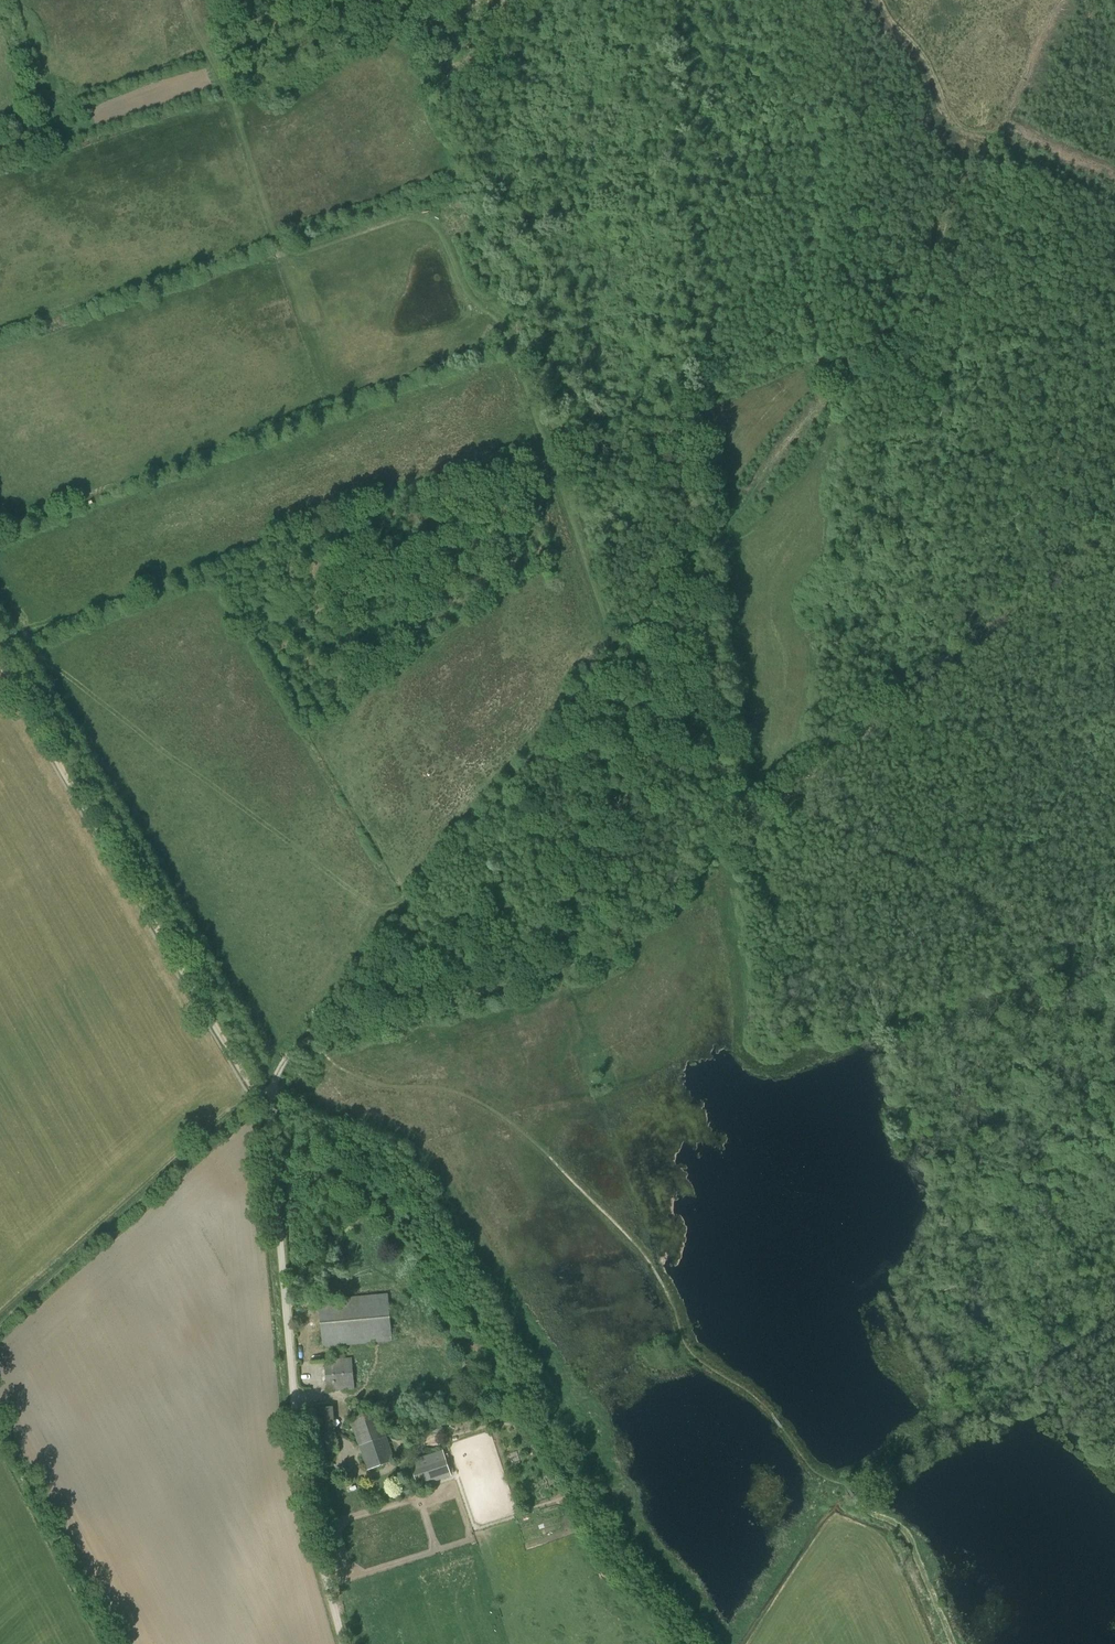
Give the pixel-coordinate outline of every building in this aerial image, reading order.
[(324,1347),(393,1341),(389,1294),(320,1300),(324,1347)] [(327,1392),(443,1382),(440,1350),(325,1360),(327,1392)] [(313,1454),(338,1452),(334,1407),(310,1409),(313,1454)] [(360,1447),(387,1437),(378,1412),(352,1422),(360,1447)] [(360,1447),(368,1470),(395,1461),(387,1437),(360,1447)] [(445,1455),(444,1454),(432,1458),(431,1454),(409,1462),(418,1487),(451,1475),(448,1464),(450,1463),(447,1454),(445,1455)]
